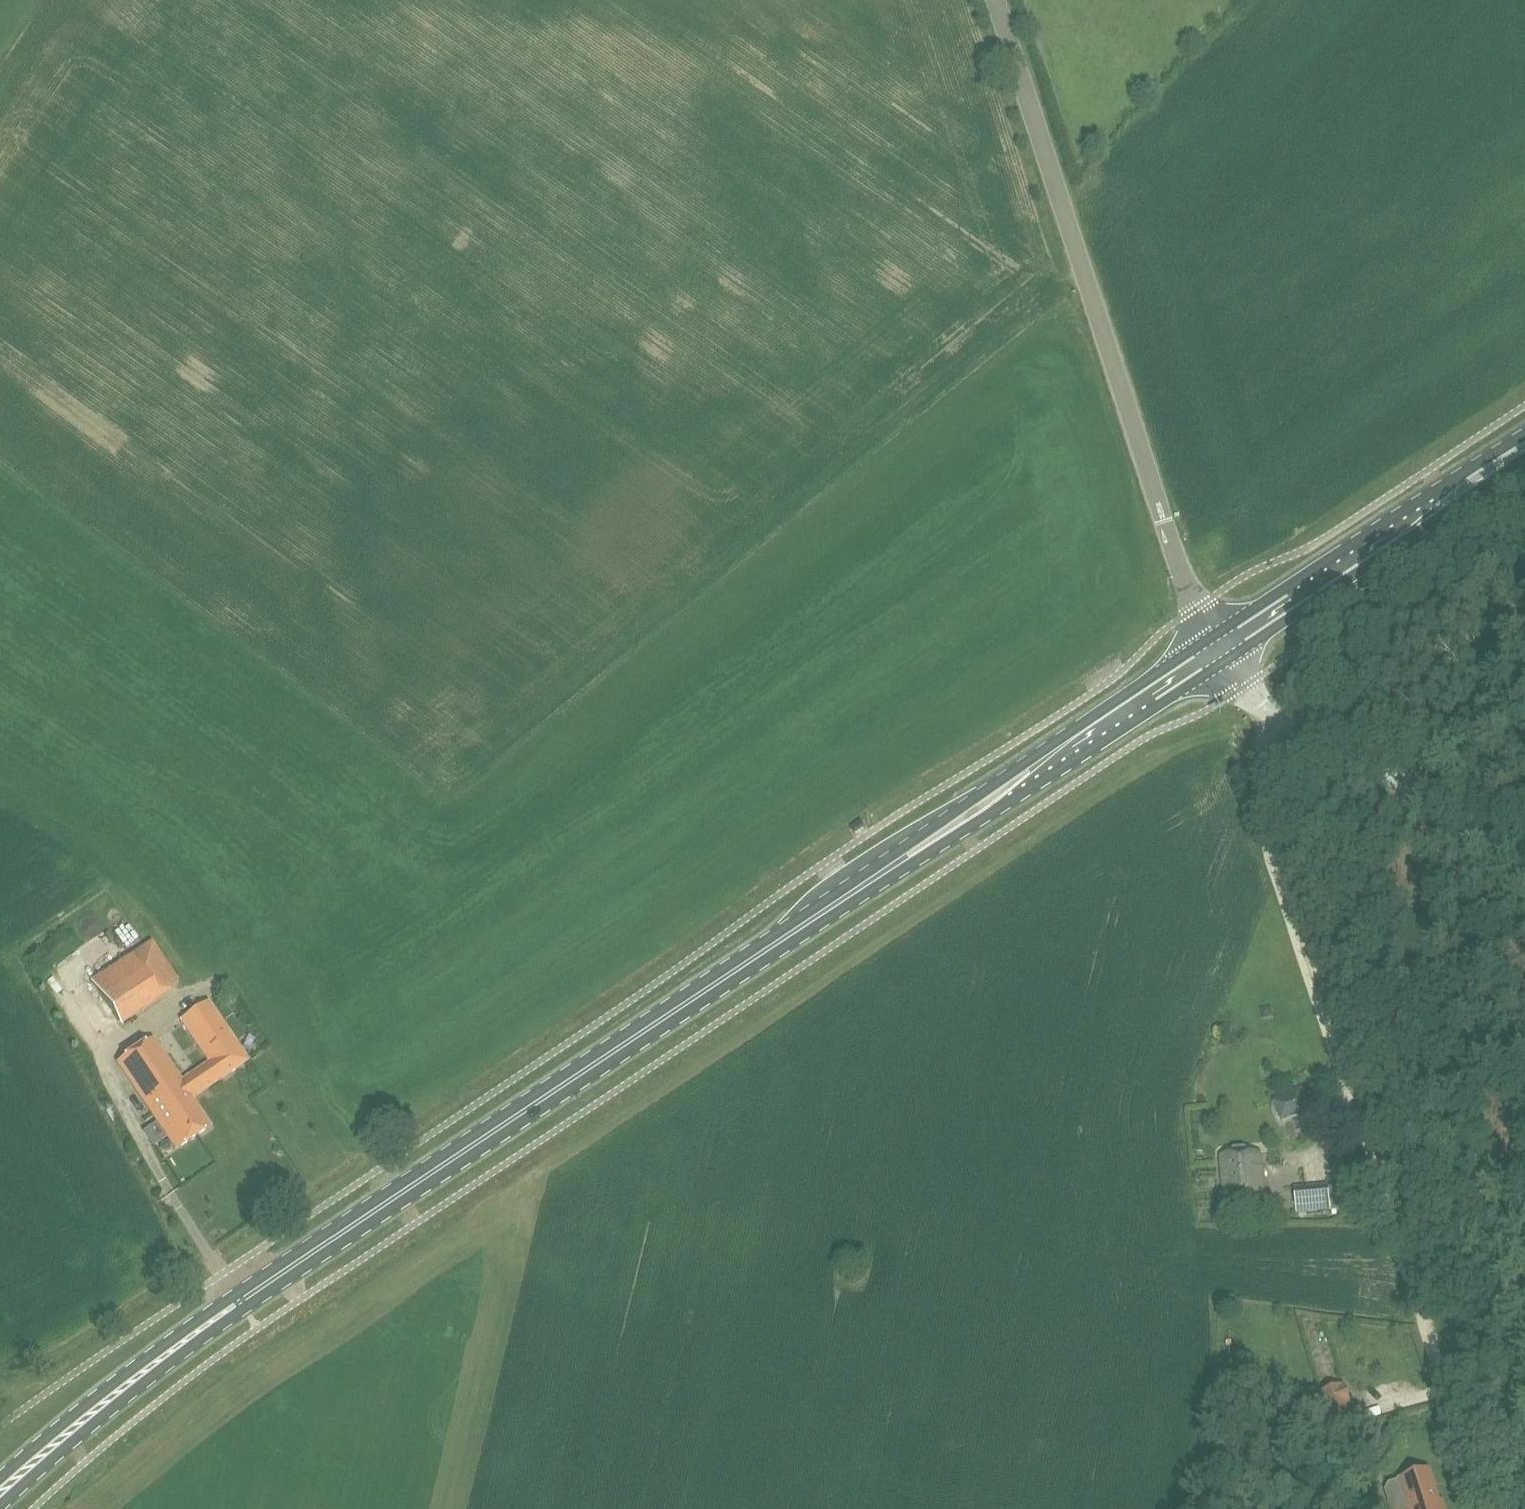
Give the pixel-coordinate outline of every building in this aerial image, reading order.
[(215,968),(170,902),(112,941),(157,1008),(215,968)] [(1330,913),(1333,924),(1350,919),(1346,908),(1330,913)] [(184,1081),(154,1040),(120,1064),(177,1150),(210,1128),(191,1099),(248,1061),(209,1003),(182,1021),(210,1063),(184,1081)] [(1299,1090),(1283,1097),(1291,1116),(1307,1108),(1299,1090)] [(1290,1122),(1299,1140),(1327,1126),(1318,1108),(1290,1122)] [(1229,1153),(1221,1153),(1224,1200),(1262,1198),(1259,1151),(1249,1152),(1244,1147),(1233,1147),(1229,1153)] [(1332,1209),(1329,1183),(1294,1186),(1297,1213),(1332,1209)] [(1331,1430),(1354,1423),(1348,1405),(1350,1405),(1343,1385),(1320,1393),(1322,1399),(1319,1400),(1324,1416),(1326,1415),(1331,1430)] [(1442,1501),(1440,1502),(1430,1470),(1402,1478),(1403,1480),(1390,1483),(1387,1490),(1393,1508),(1445,1508),(1442,1501)]
